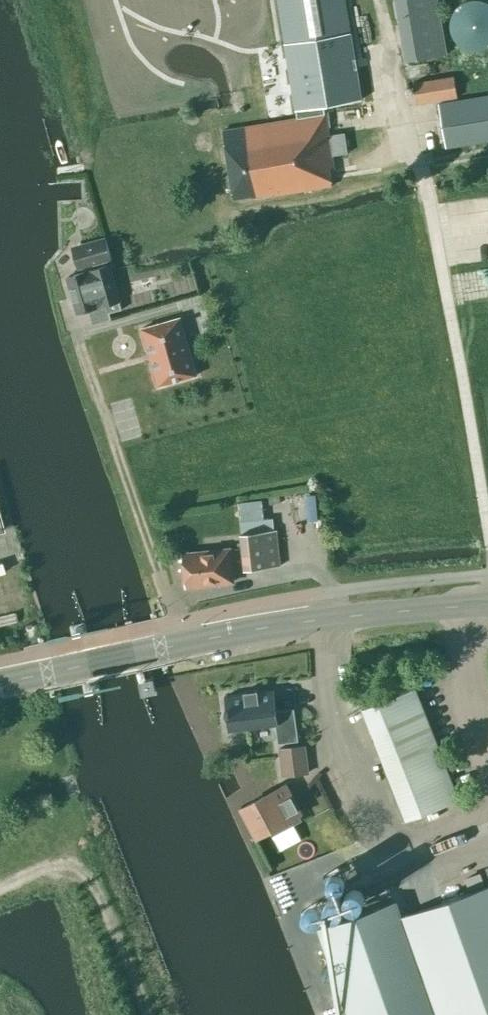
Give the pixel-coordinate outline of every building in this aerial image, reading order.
[(329,135),(325,113),(323,105),(361,99),(344,0),(276,0),(295,110),(317,106),(319,114),(222,130),(233,199),(252,196),(252,199),(332,185),(329,169),(334,168),(332,155),(347,153),(344,132),(329,135)] [(405,60),(445,53),(436,0),(395,0),(405,60)] [(457,2),(454,6),(451,10),(449,15),(447,19),(447,24),(447,29),(449,34),(451,38),(454,42),(457,46),(461,49),(466,51),(470,52),(475,53),(480,52),(485,51),(487,50),(487,0),(461,0),(457,2)] [(411,83),(415,105),(457,97),(453,76),(411,83)] [(438,102),(445,147),(487,140),(487,95),(438,102)] [(111,260),(104,237),(71,246),(77,269),(111,260)] [(190,256),(144,268),(152,298),(198,286),(190,256)] [(96,307),(106,304),(108,312),(122,308),(109,266),(86,272),(66,278),(76,313),(96,307)] [(158,386),(196,375),(180,317),(141,328),(158,386)] [(241,534),(245,570),(281,566),(277,530),(241,534)] [(213,586),(216,584),(233,582),(229,549),(181,554),(184,583),(189,587),(205,585),(209,586),(213,586)] [(244,693),(226,695),(228,708),(225,708),(226,714),(229,714),(231,729),(275,723),(278,743),(298,740),(294,708),(275,710),(272,689),(258,691),(258,690),(244,691),(244,693)] [(362,712),(408,823),(460,801),(414,691),(362,712)] [(282,777),(306,774),(302,746),(278,749),(282,777)] [(242,807),(258,836),(301,814),(285,785),(242,807)] [(487,1012),(487,885),(401,916),(395,901),(393,902),(390,894),(365,903),(367,911),(319,928),(349,1014),(480,1014),(487,1012)]
